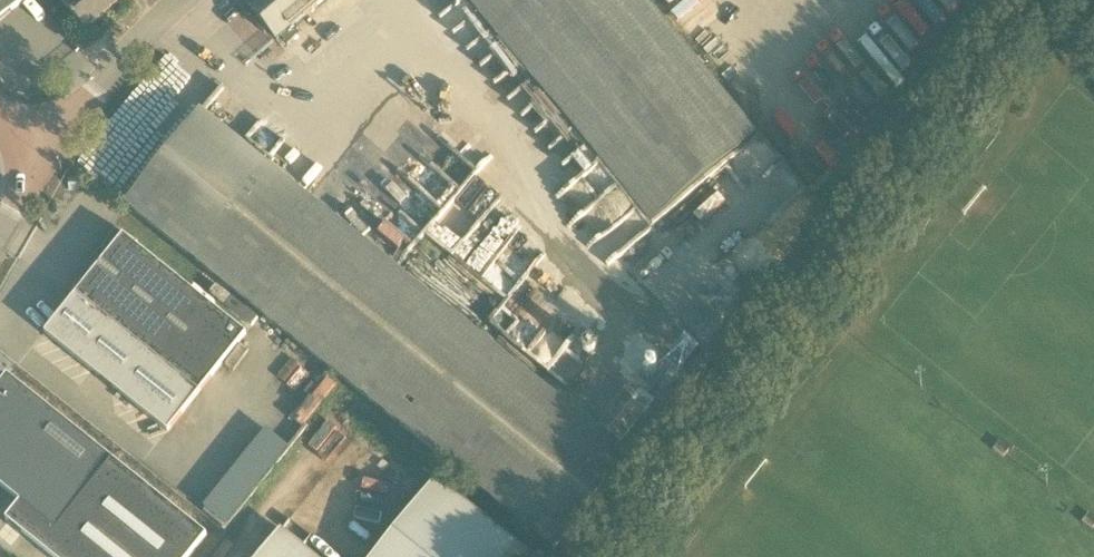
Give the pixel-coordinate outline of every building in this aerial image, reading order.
[(26,0),(0,0),(0,23),(26,0)] [(85,29),(120,0),(60,0),(85,29)] [(249,6),(260,19),(256,23),(265,34),(269,30),(278,40),(325,0),(256,0),(249,6)] [(645,0),(470,0),(652,222),(757,135),(645,0)] [(630,458),(279,176),(200,113),(126,205),(555,551),(630,458)] [(212,307),(137,246),(138,244),(116,230),(89,273),(92,275),(45,334),(168,432),(247,335),(212,307)] [(113,461),(7,376),(0,385),(0,487),(20,502),(5,520),(51,556),(189,556),(206,536),(113,461)] [(435,481),(375,556),(530,556),(435,481)] [(281,530),(259,556),(314,556),(281,530)]
